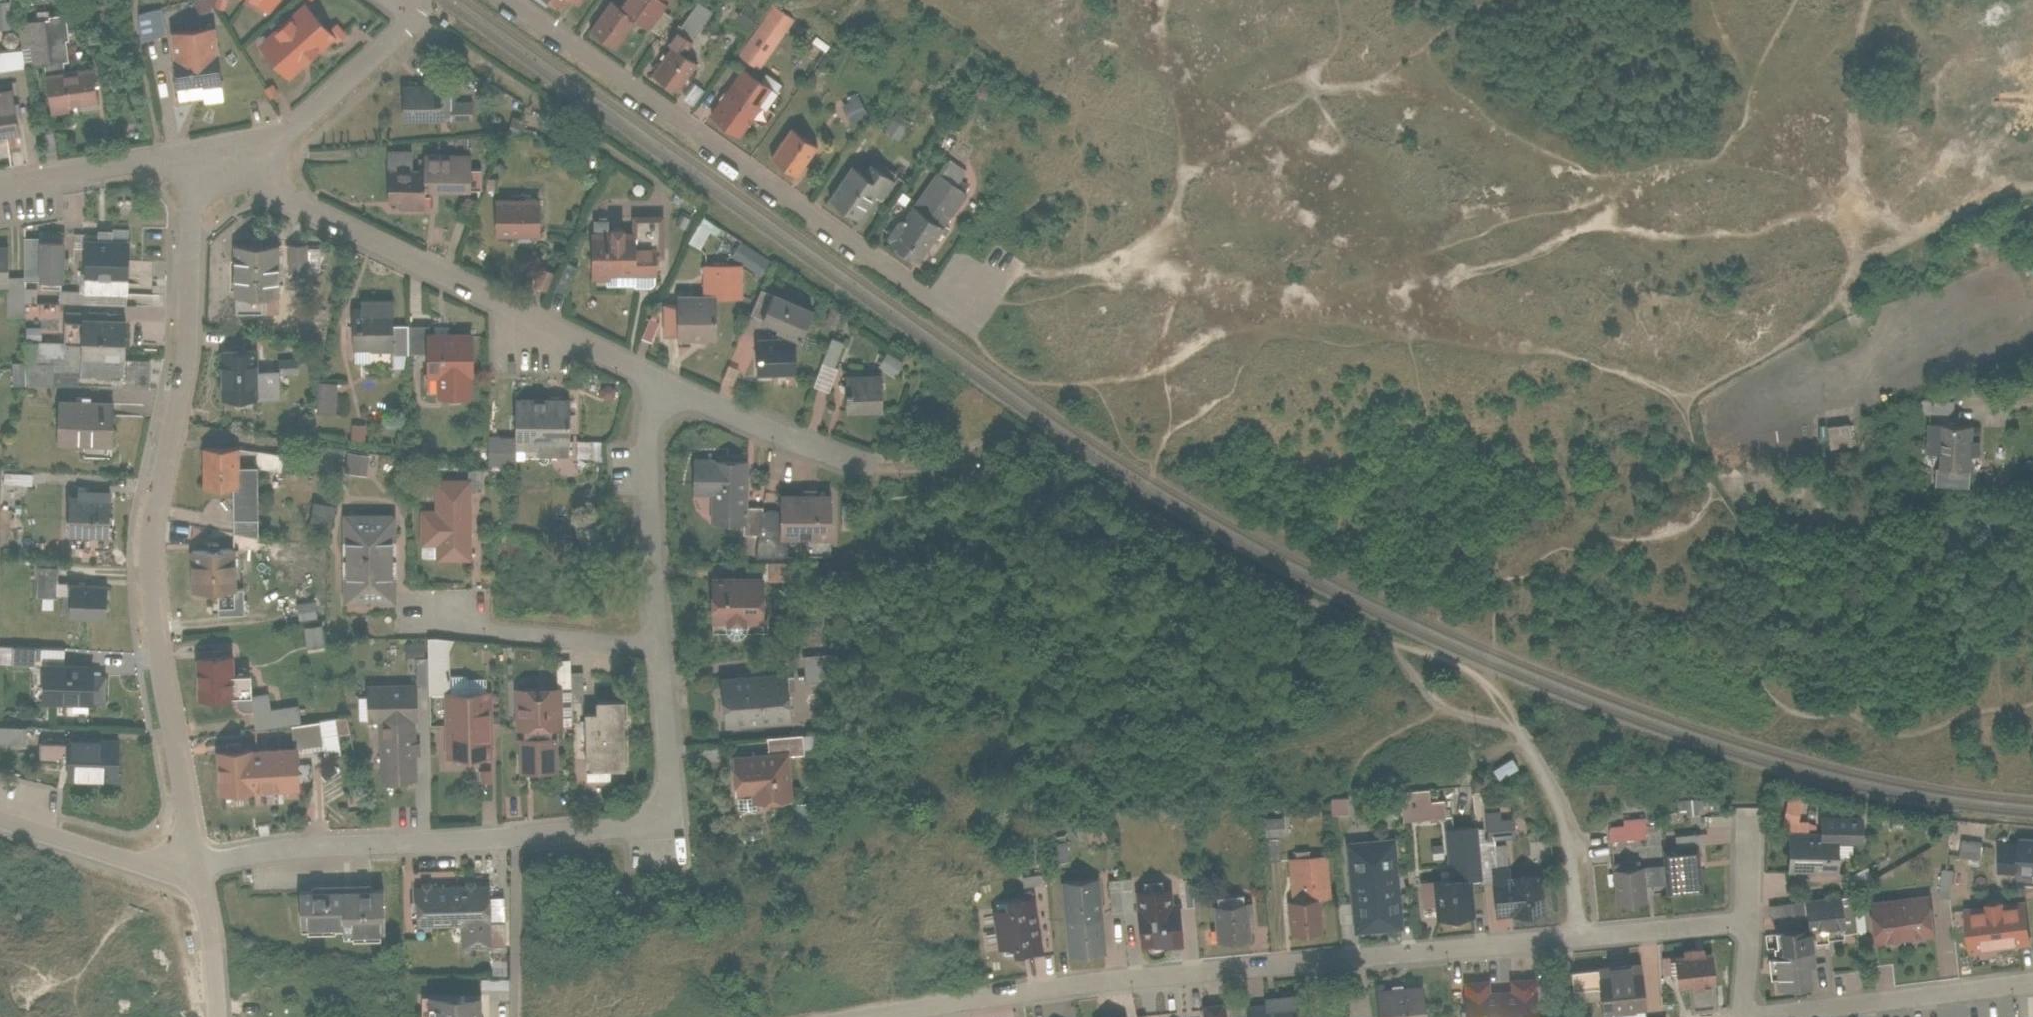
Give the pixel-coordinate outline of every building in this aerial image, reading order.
[(200,11),(226,7),(225,0),(198,0),(200,11)] [(567,12),(575,0),(549,0),(567,12)] [(593,28),(620,47),(640,19),(650,26),(669,0),(627,0),(625,4),(619,0),(613,0),(593,28)] [(699,38),(716,8),(702,0),(699,0),(682,28),(699,38)] [(337,37),(308,6),(261,48),(290,79),(337,37)] [(793,22),(770,7),(736,56),(759,72),(793,22)] [(162,8),(139,12),(139,23),(141,41),(167,36),(162,8)] [(46,21),(20,23),(23,49),(24,63),(50,60),(46,21)] [(216,27),(170,31),(176,88),(222,84),(216,27)] [(689,35),(660,77),(685,95),(707,63),(694,55),(702,44),(689,35)] [(25,68),(24,63),(23,49),(0,51),(0,71),(25,68)] [(95,68),(45,76),(51,109),(100,101),(95,68)] [(777,99),(748,78),(718,120),(747,140),(777,99)] [(19,136),(17,116),(21,116),(17,82),(0,84),(0,138),(19,136)] [(446,87),(405,86),(404,125),(445,126),(446,87)] [(863,101),(850,107),(858,125),(872,118),(863,101)] [(916,124),(901,114),(889,133),(904,143),(916,124)] [(777,162),(803,180),(824,150),(799,132),(777,162)] [(476,154),(387,154),(387,208),(429,208),(429,193),(476,193),(476,154)] [(856,166),(834,201),(868,223),(882,200),(887,203),(903,178),(878,162),(870,174),(856,166)] [(974,195),(944,174),(893,245),(924,266),(974,195)] [(543,200),(497,199),(497,237),(543,238),(543,200)] [(705,216),(693,242),(708,248),(720,222),(705,216)] [(662,261),(662,218),(647,218),(633,218),(632,234),(625,234),(624,230),(608,230),(608,235),(590,235),(590,264),(591,293),(657,292),(656,261),(662,261)] [(744,240),(735,255),(765,274),(774,258),(744,240)] [(129,280),(129,241),(82,241),(81,280),(129,280)] [(310,243),(288,244),(289,272),(311,272),(310,243)] [(321,243),(310,243),(311,272),(321,271),(321,243)] [(62,244),(38,244),(38,285),(62,285),(62,244)] [(281,244),(235,244),(235,313),(263,313),(263,297),(281,297),(281,244)] [(12,285),(11,251),(0,251),(0,286),(12,285)] [(744,266),(702,268),(704,301),(719,300),(746,299),(744,266)] [(552,289),(558,271),(544,267),(538,285),(552,289)] [(129,280),(81,280),(81,306),(129,306),(129,280)] [(823,311),(781,292),(768,322),(809,340),(823,311)] [(361,313),(352,313),(351,354),(408,354),(408,334),(409,324),(394,324),(395,300),(361,299),(361,313)] [(720,340),(719,300),(704,301),(681,301),(682,341),(720,340)] [(128,374),(128,322),(70,322),(70,374),(128,374)] [(427,376),(436,376),(436,396),(472,396),(472,333),(427,333),(427,376)] [(793,340),(759,341),(760,378),(794,376),(793,340)] [(263,351),(221,352),(222,397),(281,397),(280,367),(263,368),(263,351)] [(891,351),(882,364),(899,374),(907,362),(891,351)] [(836,362),(840,355),(835,352),(817,381),(829,389),(843,367),(836,362)] [(886,373),(845,374),(847,416),(888,415),(886,373)] [(337,382),(320,381),(318,412),(336,413),(337,382)] [(575,398),(516,399),(516,439),(490,439),(490,464),(517,464),(517,450),(576,450),(575,398)] [(117,403),(61,401),(59,444),(115,446),(117,403)] [(1961,403),(1927,403),(1927,416),(1961,415),(1961,403)] [(1980,428),(1933,425),(1932,441),(1947,441),(1945,481),(1977,483),(1980,428)] [(1860,426),(1834,428),(1836,452),(1861,451),(1860,426)] [(581,438),(581,457),(605,458),(606,439),(581,438)] [(241,445),(202,445),(202,490),(235,490),(235,531),(260,531),(260,468),(241,468),(241,445)] [(349,469),(371,472),(374,452),(352,449),(349,469)] [(471,479),(471,492),(482,492),(482,469),(470,469),(471,479)] [(742,477),(683,475),(682,513),(703,514),(702,543),(740,544),(742,477)] [(471,479),(436,480),(437,511),(420,511),(421,560),(472,559),(471,492),(471,479)] [(111,492),(69,491),(68,535),(109,536),(111,492)] [(336,522),(338,502),(316,500),(314,520),(336,522)] [(833,500),(788,501),(789,542),(833,542),(833,500)] [(397,514),(339,513),(338,602),(396,603),(397,514)] [(238,548),(192,549),(194,592),(219,591),(219,618),(245,617),(244,589),(239,589),(238,548)] [(58,598),(59,568),(38,568),(37,598),(58,598)] [(767,580),(712,582),(713,631),(769,629),(767,580)] [(108,583),(70,583),(70,618),(108,618),(108,583)] [(301,602),(303,618),(320,616),(318,600),(301,602)] [(310,646),(328,644),(325,623),(308,625),(310,646)] [(235,655),(198,655),(199,698),(236,697),(235,655)] [(823,680),(819,655),(807,656),(810,681),(823,680)] [(95,669),(45,668),(45,703),(105,703),(106,674),(95,674),(95,669)] [(796,679),(722,683),(725,734),(799,730),(796,679)] [(421,689),(369,689),(369,724),(381,724),(382,785),(422,785),(421,689)] [(569,690),(522,691),(523,775),(563,775),(562,732),(570,732),(569,690)] [(450,694),(451,725),(497,723),(495,692),(450,694)] [(626,701),(595,701),(595,715),(584,715),(586,780),(628,779),(626,701)] [(451,725),(452,756),(498,754),(497,723),(451,725)] [(0,725),(0,743),(27,743),(27,725),(0,725)] [(118,778),(118,738),(68,738),(68,778),(118,778)] [(65,757),(64,740),(45,740),(45,757),(65,757)] [(299,747),(218,751),(220,793),(301,789),(299,747)] [(794,757),(736,761),(740,810),(798,805),(794,757)] [(1505,776),(1522,766),(1517,757),(1500,766),(1505,776)] [(1429,792),(1402,794),(1404,822),(1448,819),(1447,801),(1430,802),(1429,792)] [(1351,810),(1352,795),(1335,795),(1335,810),(1351,810)] [(1799,815),(1803,799),(1790,795),(1786,812),(1799,815)] [(1481,813),(1483,827),(1484,841),(1493,840),(1494,842),(1512,840),(1510,818),(1500,819),(1499,812),(1481,813)] [(1799,821),(1799,815),(1786,812),(1784,823),(1789,823),(1789,832),(1809,832),(1809,821),(1799,821)] [(1866,845),(1866,815),(1819,815),(1819,832),(1819,845),(1834,845),(1866,845)] [(1270,833),(1288,833),(1287,816),(1269,817),(1270,833)] [(1627,825),(1613,826),(1614,841),(1629,840),(1651,839),(1650,821),(1650,817),(1627,819),(1627,825)] [(1669,819),(1650,821),(1651,839),(1629,840),(1630,851),(1643,849),(1644,861),(1653,860),(1654,866),(1668,865),(1667,849),(1702,846),(1702,834),(1670,837),(1669,819)] [(1951,823),(1948,853),(1962,854),(1966,825),(1951,823)] [(1985,827),(1966,825),(1962,854),(1982,857),(1985,827)] [(1447,876),(1424,878),(1428,921),(1472,917),(1469,879),(1483,878),(1482,869),(1507,867),(1506,845),(1494,846),(1494,842),(1493,840),(1484,841),(1483,827),(1443,830),(1447,876)] [(1834,845),(1819,845),(1819,832),(1809,832),(1789,832),(1789,873),(1834,873),(1834,845)] [(2019,837),(2019,848),(2017,872),(2017,877),(2032,878),(2032,838),(2019,837)] [(1052,840),(1053,859),(1072,858),(1070,838),(1052,840)] [(1394,843),(1349,847),(1357,935),(1402,932),(1394,843)] [(1667,849),(1668,865),(1670,885),(1671,894),(1706,891),(1702,846),(1667,849)] [(1999,871),(2017,872),(2019,848),(2000,847),(1999,871)] [(1293,861),(1297,902),(1329,899),(1338,898),(1334,857),(1293,861)] [(1654,866),(1615,869),(1618,905),(1656,902),(1654,886),(1670,885),(1668,865),(1654,866)] [(1853,891),(1874,881),(1867,867),(1847,877),(1853,891)] [(1942,868),(1939,892),(1951,894),(1955,870),(1942,868)] [(1515,883),(1493,886),(1497,916),(1515,913),(1515,916),(1547,912),(1542,872),(1514,876),(1515,883)] [(1048,873),(1027,874),(1027,882),(1048,880),(1048,873)] [(1136,876),(1113,877),(1114,908),(1138,907),(1136,876)] [(414,880),(414,926),(463,925),(463,951),(493,950),(492,946),(503,945),(502,896),(489,896),(489,879),(414,880)] [(1073,958),(1114,955),(1108,881),(1068,884),(1073,958)] [(1142,949),(1184,945),(1180,903),(1172,904),(1171,886),(1137,890),(1139,907),(1142,949)] [(300,891),(300,929),(340,928),(340,920),(351,920),(351,931),(385,930),(385,890),(300,891)] [(1041,894),(1001,900),(1002,911),(992,913),(997,949),(1007,947),(1008,957),(1050,951),(1041,894)] [(1936,936),(1930,894),(1868,901),(1874,944),(1936,936)] [(1329,899),(1297,902),(1300,937),(1332,933),(1329,899)] [(1969,951),(2031,944),(2025,900),(1963,908),(1969,951)] [(1256,901),(1214,905),(1217,942),(1253,938),(1251,917),(1258,917),(1256,901)] [(1771,917),(1795,915),(1794,902),(1770,904),(1771,917)] [(1849,926),(1847,902),(1812,905),(1814,929),(1849,926)] [(1780,976),(1782,988),(1811,985),(1808,964),(1815,963),(1810,929),(1779,933),(1782,957),(1769,958),(1771,977),(1780,976)] [(1684,1010),(1717,1007),(1712,953),(1667,957),(1669,986),(1682,985),(1684,1010)] [(1649,963),(1599,966),(1603,1013),(1608,1012),(1608,1016),(1653,1016),(1649,963)] [(1597,968),(1569,971),(1571,990),(1599,988),(1597,968)] [(1466,985),(1468,1016),(1535,1016),(1534,982),(1512,982),(1512,998),(1490,998),(1490,984),(1466,985)] [(1376,989),(1379,1016),(1428,1016),(1425,985),(1376,989)] [(482,996),(430,996),(430,1016),(482,1016),(482,996)] [(1248,1004),(1249,1016),(1298,1016),(1297,1001),(1248,1004)]
